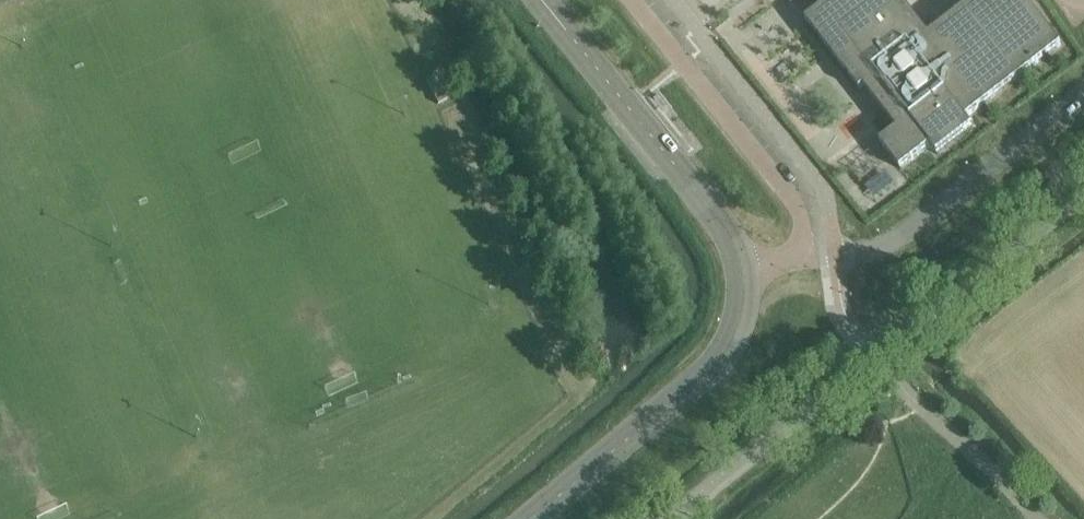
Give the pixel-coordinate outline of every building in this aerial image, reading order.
[(797,12),(812,0),(788,0),(797,12)] [(1027,0),(974,0),(929,35),(902,0),(831,0),(806,20),(860,90),(864,86),(897,129),(880,142),(900,169),(931,145),(937,154),(973,127),(966,118),(1061,44),(1027,0)] [(426,79),(437,103),(447,99),(436,74),(426,79)]
